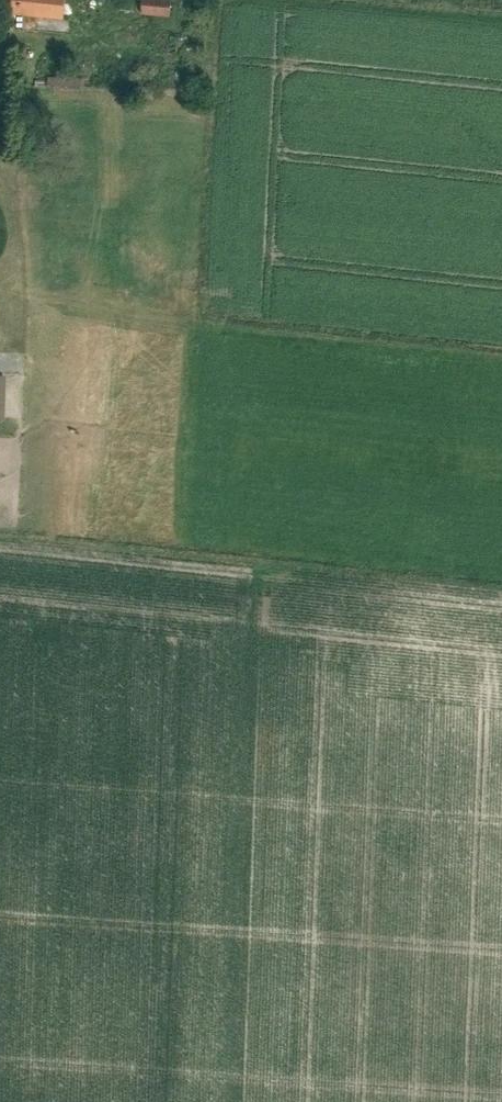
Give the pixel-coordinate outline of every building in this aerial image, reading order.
[(63,14),(64,0),(0,0),(0,11),(63,14)] [(130,9),(169,12),(170,0),(131,0),(130,9)]
